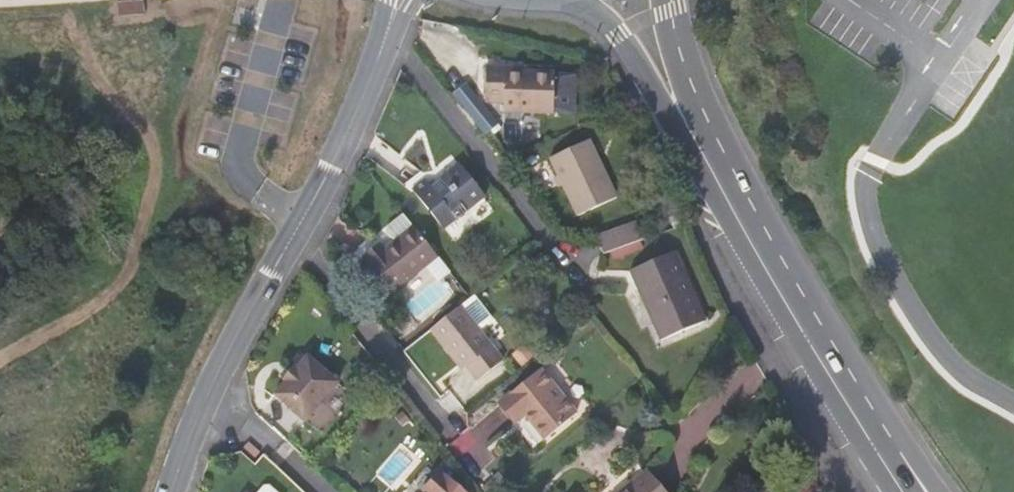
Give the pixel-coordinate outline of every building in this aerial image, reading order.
[(551,108),(551,82),(552,71),(524,71),(503,71),(503,67),(484,66),(484,101),(501,102),(501,112),(551,112),(551,108)] [(567,83),(551,82),(551,108),(567,108),(567,83)] [(615,194),(589,135),(549,153),(575,211),(615,194)] [(454,170),(427,192),(419,183),(406,195),(438,234),(479,199),(454,170)] [(638,216),(598,231),(604,248),(644,234),(638,216)] [(364,266),(388,295),(389,297),(427,265),(404,235),(380,255),(375,250),(360,262),(364,266)] [(674,247),(632,266),(663,336),(706,315),(674,247)] [(378,303),(388,295),(364,266),(355,273),(378,303)] [(430,330),(444,347),(449,343),(466,364),(477,378),(501,358),(459,306),(430,330)] [(462,368),(466,364),(449,343),(444,347),(462,368)] [(339,382),(309,355),(276,392),(305,419),(339,382)] [(540,366),(501,397),(515,415),(524,408),(544,434),(575,409),(540,366)] [(476,423),(447,442),(463,466),(492,447),(476,423)] [(258,451),(246,439),(240,445),(252,458),(258,451)] [(648,471),(625,491),(667,491),(648,471)] [(436,491),(457,491),(447,482),(436,491)]
